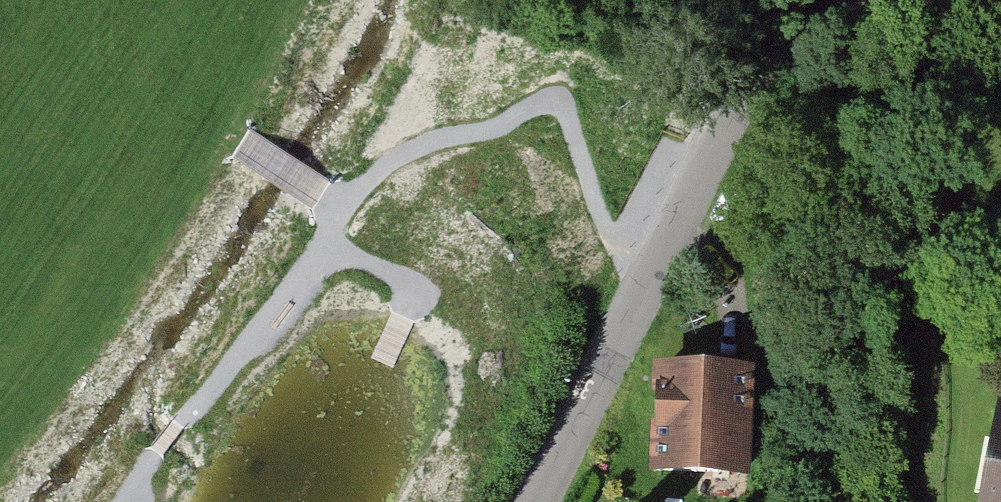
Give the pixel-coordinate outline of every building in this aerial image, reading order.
[(749,372),(661,370),(658,469),(745,475),(749,372)]
